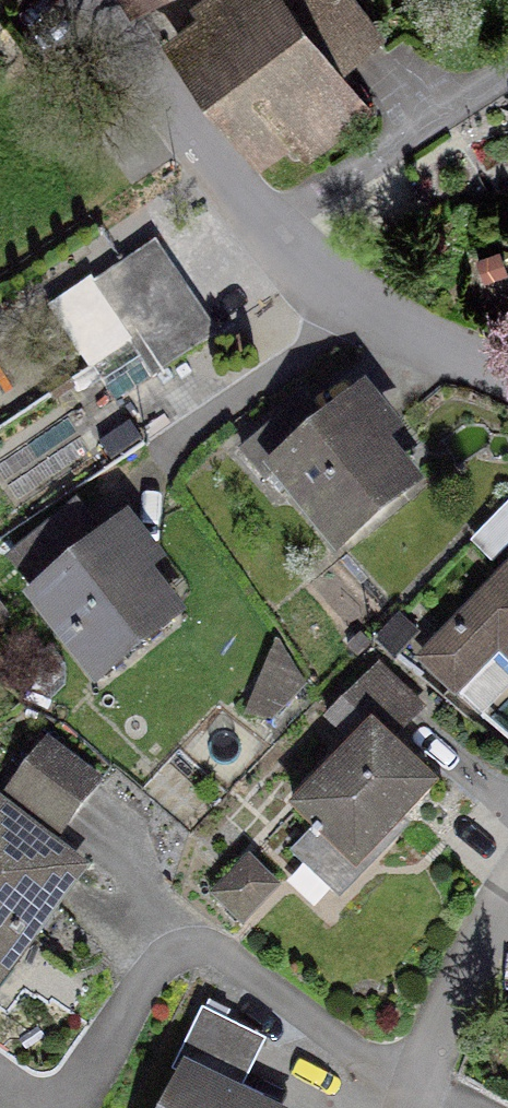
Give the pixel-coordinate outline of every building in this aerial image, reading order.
[(177,64),(254,167),(289,141),(301,158),(402,82),(388,64),(405,51),(386,25),(395,18),(381,0),(262,0),(177,64)] [(211,336),(150,246),(87,288),(126,346),(89,371),(111,404),(211,336)] [(333,546),(405,487),(344,414),(316,437),(293,409),(238,454),(262,482),(273,473),(333,546)] [(93,676),(166,618),(106,544),(34,603),(93,676)] [(419,663),(450,693),(493,647),(507,661),(507,571),(419,663)] [(305,694),(277,659),(265,669),(246,714),(259,731),(305,694)] [(377,726),(390,739),(416,712),(374,671),(324,723),(351,749),(291,812),(311,832),(288,856),(328,894),(427,791),(368,735),(377,726)] [(3,797),(54,837),(94,785),(42,746),(3,797)] [(23,940),(73,873),(0,817),(0,948),(4,943),(9,947),(18,936),(23,940)] [(277,898),(244,873),(216,908),(249,933),(277,898)] [(176,1060),(152,1107),(273,1107),(176,1060)]
